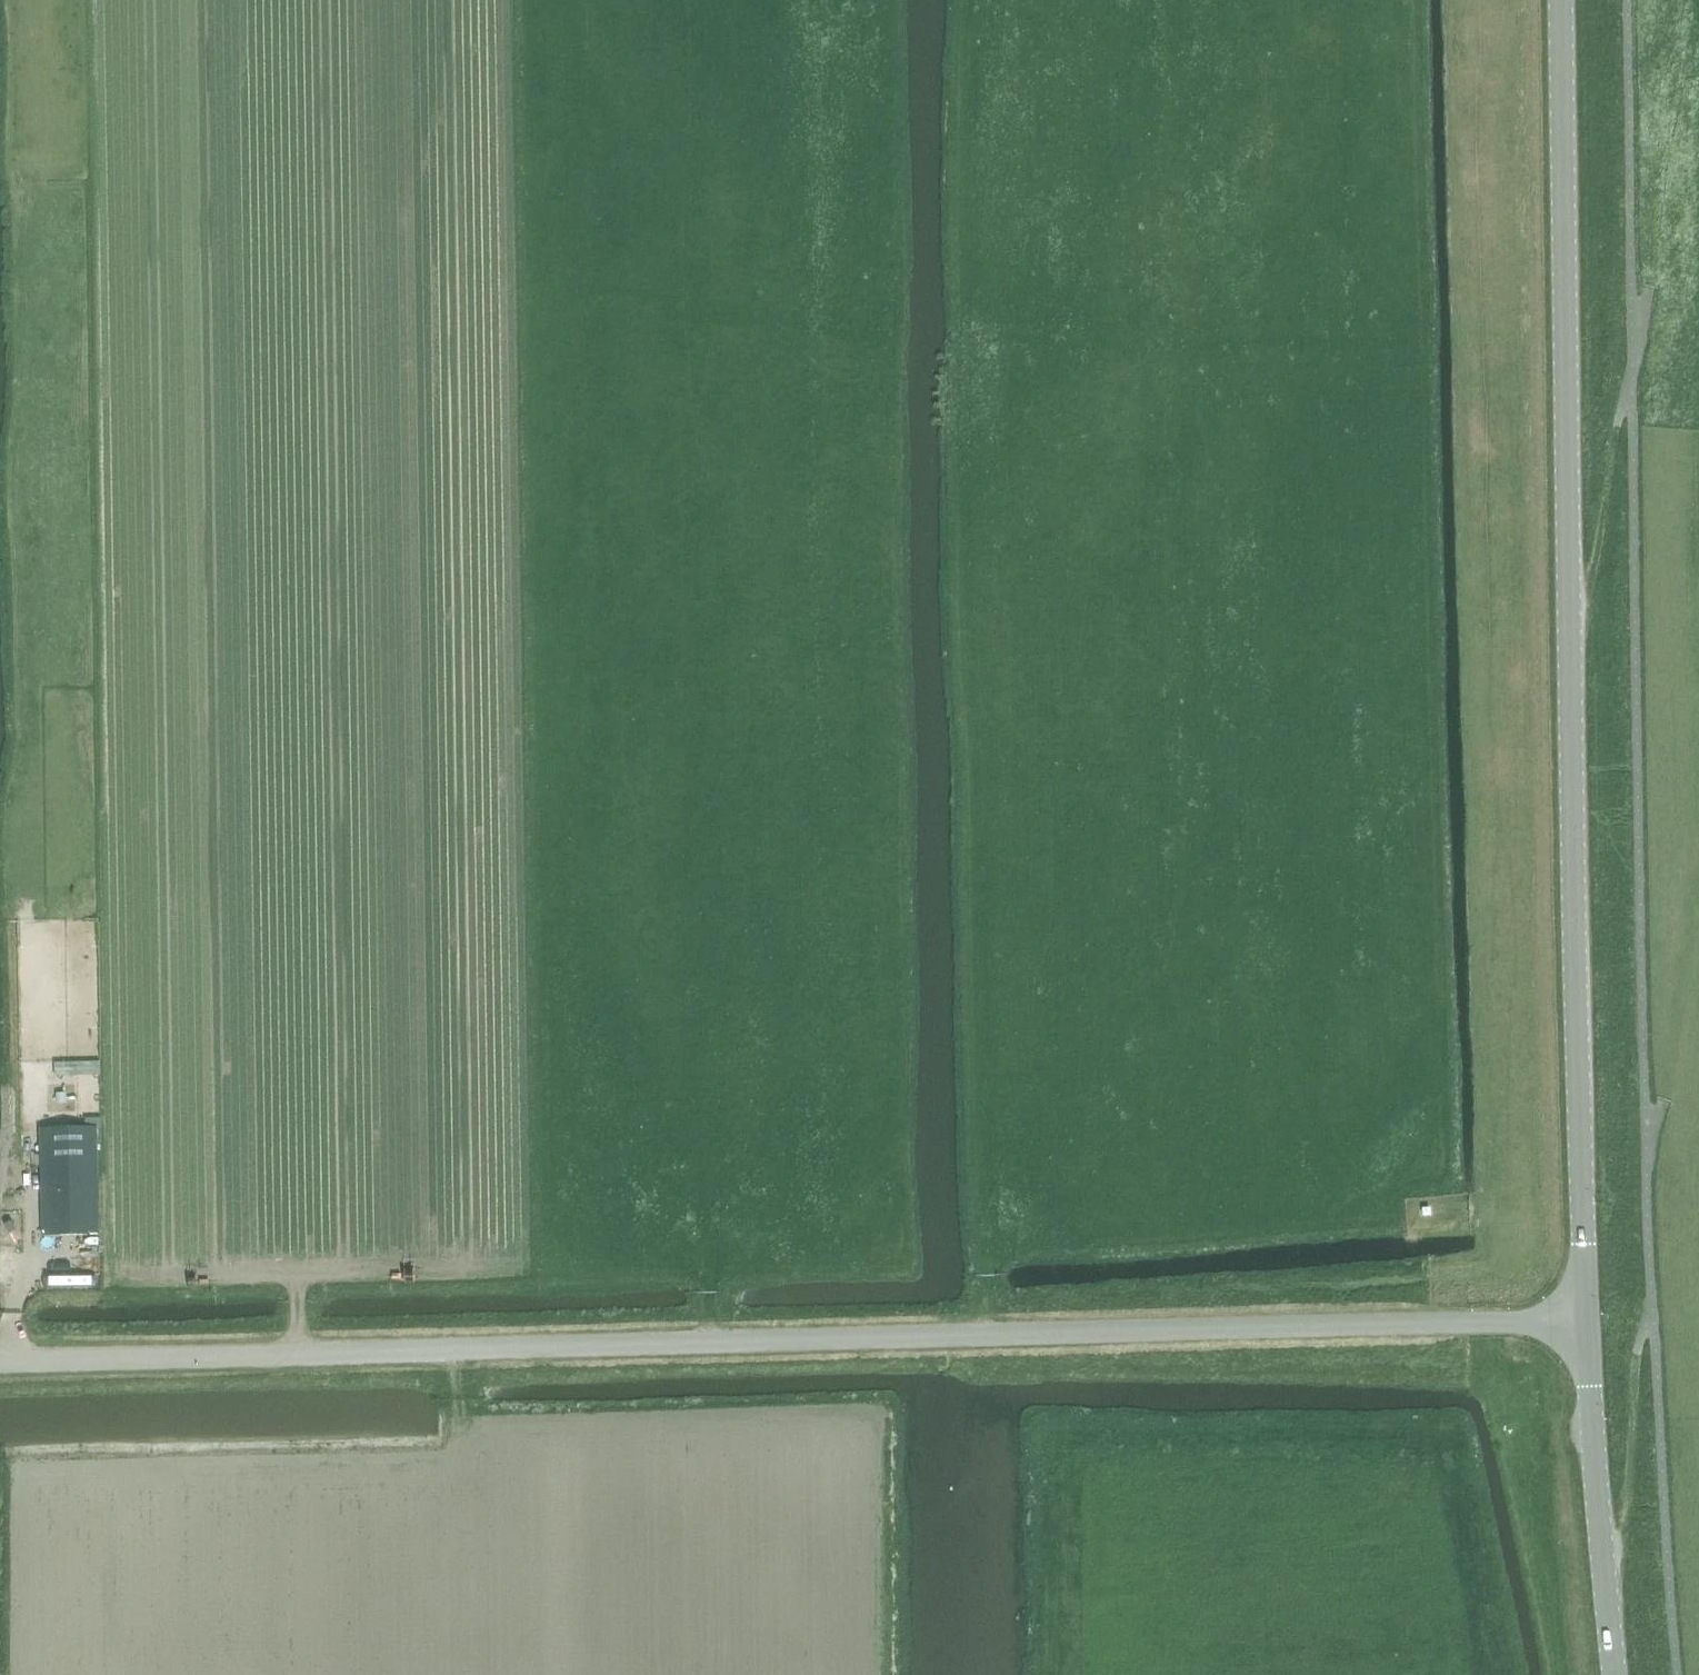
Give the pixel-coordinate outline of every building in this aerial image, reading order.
[(42,1129),(45,1236),(99,1235),(96,1127),(42,1129)]
